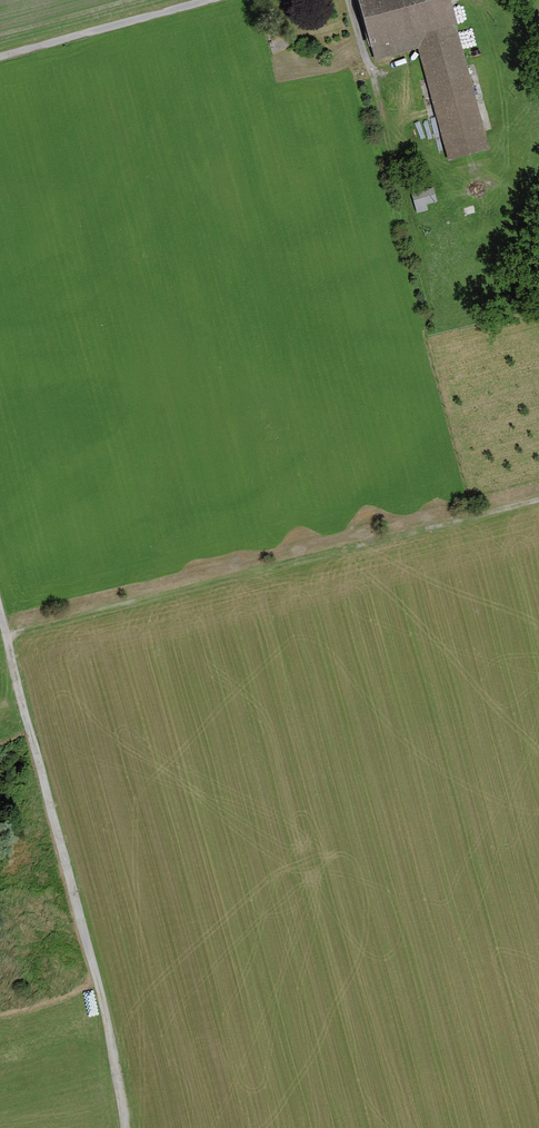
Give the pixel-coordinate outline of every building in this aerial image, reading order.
[(375,61),(418,49),(448,162),(491,151),(450,0),(359,0),(375,61)] [(434,187),(413,194),(419,213),(430,209),(428,204),(438,201),(434,187)]
